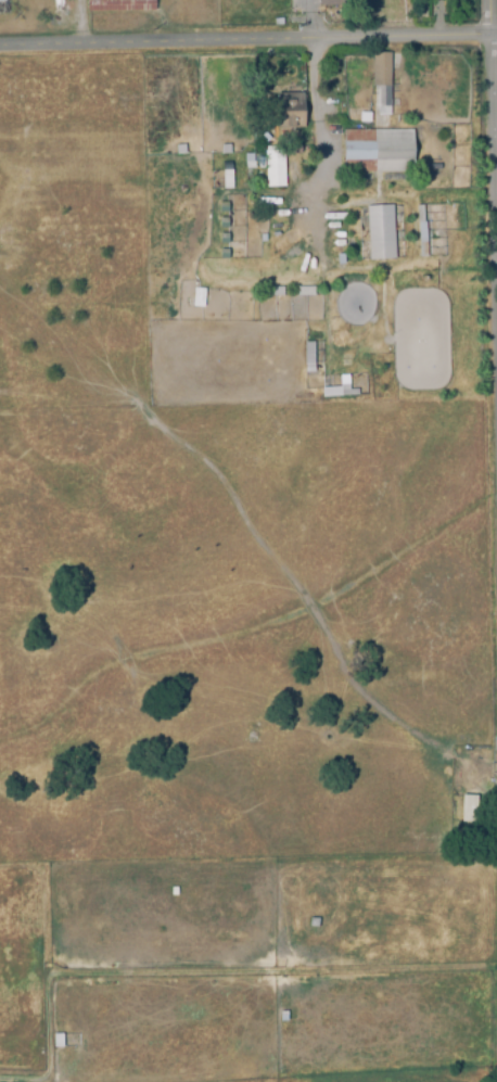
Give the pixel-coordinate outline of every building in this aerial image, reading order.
[(87,13),(87,0),(154,0),(154,12),(87,13)] [(387,109),(375,107),(377,89),(371,89),(371,54),(388,54),(387,109)] [(278,130),(277,94),(303,94),(303,129),(278,130)] [(412,174),(343,174),(343,131),(412,130),(412,174)] [(285,155),(285,143),(300,143),(300,155),(285,155)] [(267,189),(265,148),(282,148),(283,188),(267,189)] [(426,239),(425,204),(416,205),(417,239),(426,239)] [(370,264),(368,211),(395,209),(397,263),(370,264)] [(202,306),(203,288),(192,288),(192,306),(202,306)] [(300,298),(300,290),(317,290),(317,298),(300,298)] [(312,341),(303,341),(303,371),(312,371),(312,341)] [(348,393),(347,381),(338,381),(338,386),(321,387),(321,395),(348,393)] [(464,828),(464,801),(480,801),(480,828),(464,828)] [(54,1048),(53,1035),(62,1035),(63,1048),(54,1048)]
